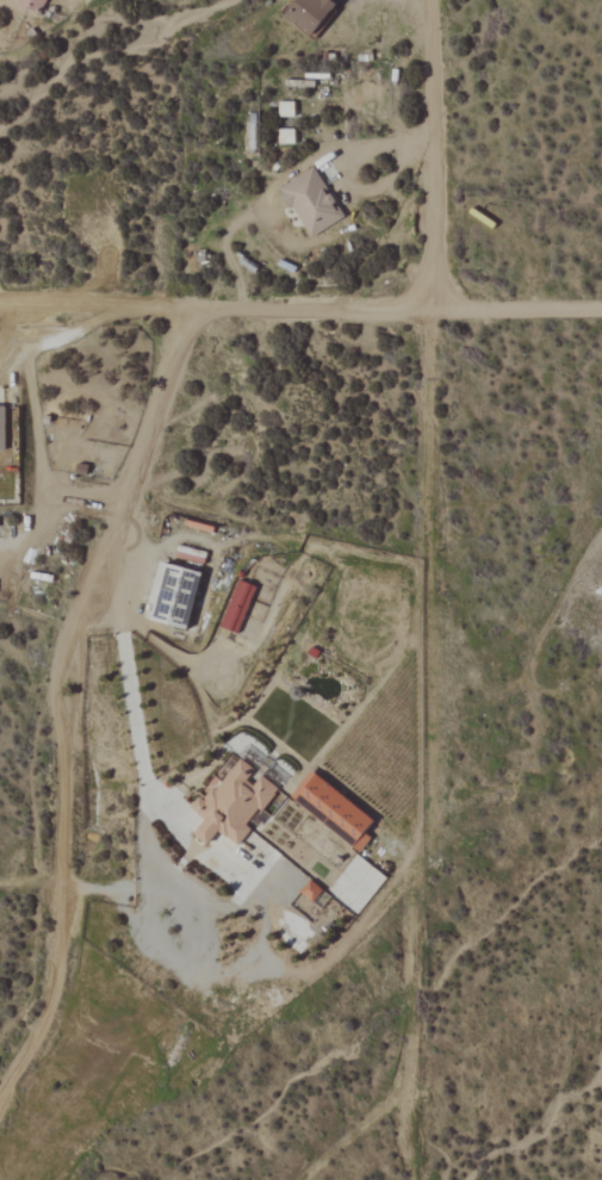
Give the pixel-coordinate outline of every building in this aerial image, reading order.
[(13,4),(39,14),(44,0),(14,0),(13,4)] [(310,40),(336,10),(324,0),(295,0),(282,16),(310,40)] [(293,117),(293,102),(277,103),(277,118),(293,117)] [(293,130),(278,130),(278,144),(293,145),(293,130)] [(278,187),(306,240),(342,221),(314,169),(278,187)] [(184,629),(199,573),(162,563),(147,619),(184,629)] [(254,586),(237,579),(219,626),(236,633),(254,586)] [(277,787),(260,775),(253,785),(248,781),(255,771),(237,758),(205,801),(198,796),(189,809),(203,819),(192,835),(206,845),(216,831),(237,846),(250,829),(247,827),(277,787)]
